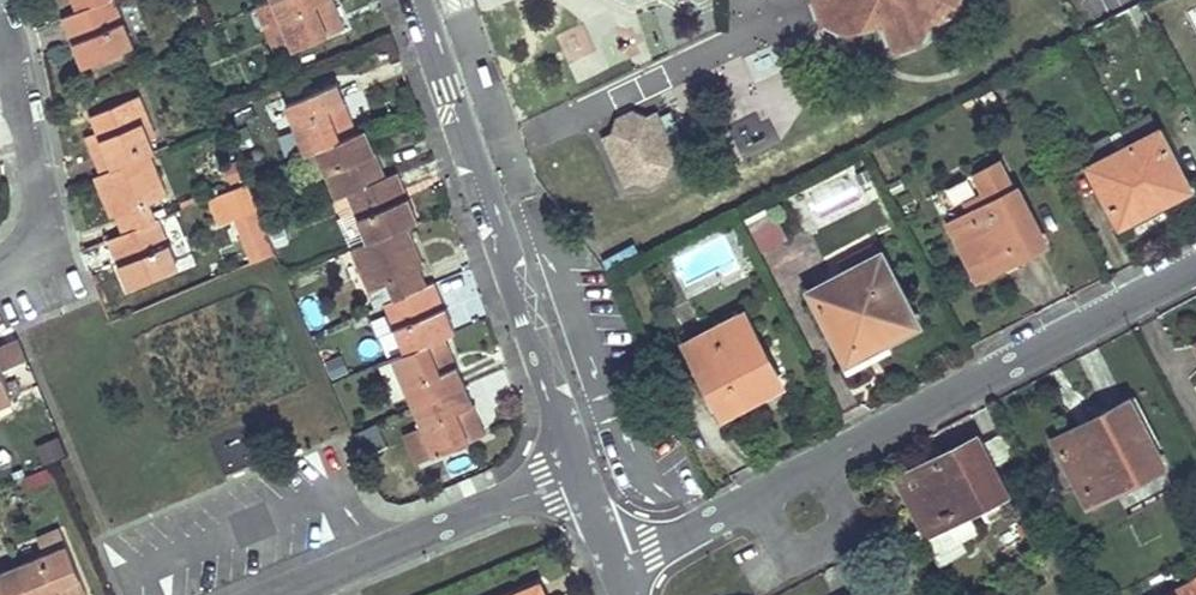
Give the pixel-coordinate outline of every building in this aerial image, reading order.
[(78,10),(64,16),(84,64),(135,43),(118,0),(103,0),(78,10)] [(78,10),(103,0),(74,0),(78,10)] [(273,0),(270,0),(257,5),(278,54),(294,48),(273,0)] [(334,0),(273,0),(294,48),(345,26),(334,0)] [(687,13),(714,4),(713,0),(682,0),(687,13)] [(820,22),(846,35),(882,23),(894,53),(921,42),(931,23),(954,15),(961,0),(812,0),(820,22)] [(357,130),(339,81),(289,100),(306,151),(316,147),(357,130)] [(152,118),(140,94),(92,114),(99,132),(105,145),(92,150),(101,171),(151,150),(156,148),(145,121),(152,118)] [(634,112),(618,120),(615,132),(646,118),(634,112)] [(615,132),(606,136),(628,186),(639,181),(647,185),(664,177),(668,167),(679,161),(656,113),(646,118),(615,132)] [(1110,136),(1081,150),(1119,224),(1189,190),(1149,114),(1119,128),(1128,145),(1118,150),(1110,136)] [(386,175),(366,126),(357,130),(316,147),(336,196),(347,192),(386,175)] [(105,145),(99,132),(87,137),(92,150),(105,145)] [(169,193),(151,150),(101,171),(95,174),(103,194),(108,193),(123,231),(157,217),(150,201),(169,193)] [(418,219),(399,170),(386,175),(347,192),(367,240),(408,223),(418,219)] [(1017,188),(950,224),(974,271),(1012,249),(1018,259),(1039,248),(1021,213),(1028,211),(1017,188)] [(773,204),(744,216),(758,250),(787,238),(773,204)] [(258,206),(236,215),(255,260),(276,250),(258,206)] [(1028,211),(1021,213),(1039,248),(1046,245),(1028,211)] [(160,216),(157,217),(123,231),(106,240),(129,287),(180,266),(160,216)] [(416,245),(408,223),(367,240),(353,246),(369,289),(387,282),(393,298),(425,285),(411,248),(416,245)] [(875,246),(842,263),(848,273),(880,256),(875,246)] [(1012,249),(974,271),(979,280),(1018,259),(1012,249)] [(848,273),(812,292),(844,352),(881,332),(887,340),(906,330),(894,306),(904,302),(880,256),(848,273)] [(456,329),(436,280),(425,285),(393,298),(386,301),(405,350),(445,334),(456,329)] [(904,302),(894,306),(906,330),(916,325),(904,302)] [(739,318),(689,344),(724,411),(778,384),(760,349),(755,351),(739,318)] [(881,332),(844,352),(848,361),(887,340),(881,332)] [(465,384),(445,334),(405,350),(393,355),(414,405),(465,384)] [(20,338),(0,347),(0,364),(2,369),(29,356),(20,338)] [(14,396),(2,369),(0,364),(0,402),(14,396)] [(485,432),(465,384),(414,405),(422,424),(434,454),(485,432)] [(1130,401),(1095,419),(1101,429),(1060,450),(1082,495),(1123,474),(1130,485),(1164,467),(1130,401)] [(1095,419),(1055,440),(1060,450),(1101,429),(1095,419)] [(434,454),(422,424),(406,431),(419,460),(434,454)] [(38,461),(64,452),(54,425),(28,433),(38,461)] [(979,438),(898,480),(925,533),(954,518),(952,511),(968,502),(973,510),(1007,491),(979,438)] [(1123,474),(1082,495),(1088,506),(1130,485),(1123,474)] [(68,542),(17,563),(30,594),(83,594),(87,593),(68,542)] [(17,563),(0,570),(0,594),(30,594),(17,563)] [(1171,594),(1195,594),(1195,579),(1195,577),(1173,588),(1175,593),(1171,594)] [(540,584),(513,594),(545,594),(540,584)]
